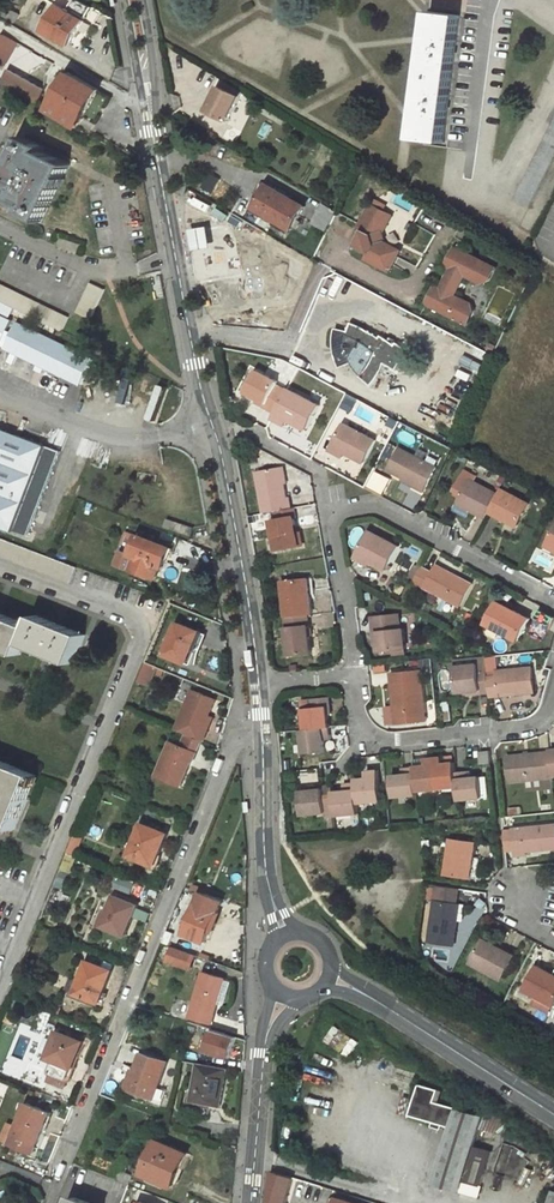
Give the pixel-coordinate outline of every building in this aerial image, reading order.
[(81,0),(65,0),(47,31),(80,50),(103,13),(81,0)] [(21,14),(13,10),(10,14),(18,19),(21,14)] [(460,15),(431,11),(414,139),(444,143),(460,15)] [(6,65),(19,42),(5,34),(0,42),(0,62),(6,65)] [(37,104),(45,90),(11,70),(3,84),(37,104)] [(100,90),(70,73),(53,102),(47,110),(77,128),(100,90)] [(240,90),(223,82),(209,111),(230,121),(244,92),(240,90)] [(515,200),(529,208),(553,158),(553,122),(515,200)] [(24,136),(0,187),(0,197),(23,207),(21,212),(42,222),(70,164),(42,151),(44,146),(24,136)] [(306,207),(268,185),(255,208),(292,229),(306,207)] [(320,203),(309,222),(325,231),(336,213),(320,203)] [(234,236),(243,216),(221,207),(212,227),(234,236)] [(369,234),(362,247),(377,255),(374,260),(396,272),(406,252),(385,241),(392,227),(388,213),(377,207),(364,231),(369,234)] [(397,218),(388,213),(392,227),(397,218)] [(207,228),(189,231),(193,251),(210,248),(207,228)] [(456,270),(446,291),(440,288),(432,305),(472,325),(478,311),(476,306),(459,297),(469,276),(486,285),(493,282),(499,269),(459,250),(450,267),(456,270)] [(237,251),(212,256),(222,310),(256,304),(249,267),(240,268),(237,251)] [(78,311),(92,318),(106,289),(92,282),(78,311)] [(63,330),(70,316),(0,283),(0,300),(63,330)] [(0,315),(0,345),(1,346),(6,336),(10,338),(6,348),(82,385),(94,360),(18,323),(13,334),(8,332),(13,321),(0,315)] [(362,326),(353,322),(349,331),(337,328),(335,336),(334,342),(335,350),(340,368),(352,363),(357,369),(362,375),(361,377),(371,386),(380,374),(383,369),(386,363),(397,370),(402,362),(403,363),(407,357),(409,352),(405,347),(398,342),(396,344),(382,335),(381,337),(371,331),(362,326)] [(255,400),(265,405),(263,409),(274,415),(287,390),(276,384),(278,381),(256,370),(243,394),(255,400)] [(319,405),(288,389),(287,390),(274,415),(288,423),(286,426),(303,435),(319,405)] [(241,398),(253,404),(255,400),(243,394),(241,398)] [(271,420),(285,428),(286,426),(288,423),(274,415),(271,420)] [(376,440),(345,424),(333,447),(365,463),(376,440)] [(0,429),(0,526),(14,531),(28,536),(61,452),(38,443),(21,437),(0,429)] [(40,436),(24,430),(21,437),(38,443),(40,436)] [(437,467),(401,447),(389,470),(404,478),(416,484),(415,487),(424,491),(437,467)] [(257,472),(264,513),(275,511),(291,508),(289,498),(287,498),(284,485),(281,468),(257,472)] [(456,502),(486,518),(489,512),(499,495),(474,481),(477,476),(467,470),(456,491),(461,493),(456,502)] [(403,481),(415,487),(416,484),(404,478),(403,481)] [(517,526),(529,503),(502,489),(499,495),(489,512),(517,526)] [(272,520),(277,549),(299,544),(297,532),(294,518),(296,517),(294,507),(291,508),(275,511),(276,519),(272,520)] [(193,528),(168,519),(165,527),(190,536),(193,528)] [(399,546),(370,531),(358,552),(356,557),(370,565),(371,561),(386,570),(399,546)] [(164,569),(172,548),(139,536),(132,555),(125,552),(120,564),(156,579),(161,568),(164,569)] [(71,583),(77,567),(0,538),(0,556),(71,583)] [(409,577),(415,580),(421,568),(415,565),(409,577)] [(461,607),(471,587),(453,578),(455,574),(437,565),(433,573),(421,567),(421,568),(415,580),(414,582),(461,607)] [(471,587),(473,584),(455,574),(453,578),(471,587)] [(308,579),(282,582),(286,617),(308,615),(312,615),(310,594),(308,579)] [(530,618),(499,602),(487,624),(509,635),(510,633),(520,638),(530,618)] [(21,655),(26,644),(74,664),(86,635),(37,615),(32,627),(0,614),(0,647),(21,655)] [(399,614),(373,617),(374,632),(378,632),(379,645),(380,651),(406,648),(404,631),(401,632),(399,614)] [(286,617),(289,655),(312,653),(308,615),(286,617)] [(205,634),(180,623),(167,654),(192,665),(205,634)] [(456,666),(458,693),(473,691),(474,695),(490,693),(489,677),(487,658),(478,659),(479,664),(456,666)] [(150,687),(157,668),(146,663),(139,682),(150,687)] [(532,668),(497,671),(497,676),(489,677),(490,693),(491,697),(501,696),(501,692),(517,690),(517,694),(535,693),(532,668)] [(417,671),(392,674),(395,705),(399,705),(401,723),(427,720),(423,680),(418,681),(417,671)] [(176,730),(203,741),(207,731),(203,729),(209,716),(215,700),(192,690),(176,730)] [(306,730),(330,728),(327,706),(330,706),(329,697),(303,700),(306,730)] [(203,729),(207,731),(213,717),(209,716),(203,729)] [(304,754),(325,752),(324,741),(324,737),(331,737),(330,728),(306,730),(301,731),(304,754)] [(181,746),(172,742),(158,777),(181,786),(191,761),(193,762),(201,741),(186,734),(181,746)] [(479,751),(480,760),(480,764),(491,763),(489,750),(479,751)] [(550,753),(507,757),(510,784),(553,780),(553,778),(550,753)] [(434,764),(437,790),(458,788),(456,772),(455,762),(443,764),(442,757),(434,758),(434,764)] [(437,790),(434,764),(434,758),(426,758),(426,765),(415,767),(417,791),(437,790)] [(0,761),(0,825),(14,830),(36,776),(0,761)] [(393,797),(418,795),(417,791),(415,767),(406,768),(407,774),(403,774),(391,776),(393,797)] [(357,784),(358,803),(381,801),(379,771),(371,771),(372,778),(368,778),(356,779),(357,784)] [(459,800),(482,798),(481,776),(469,777),(468,771),(456,772),(458,788),(459,800)] [(335,816),(359,814),(358,803),(357,784),(348,784),(349,791),(344,791),(333,792),(334,805),(335,816)] [(323,788),(299,791),(302,815),(326,813),(325,806),(334,805),(333,792),(332,786),(323,787),(323,788)] [(167,834),(144,824),(131,856),(155,865),(167,834)] [(513,828),(514,829),(504,830),(506,850),(516,849),(516,854),(527,853),(526,849),(540,848),(540,849),(553,847),(553,824),(513,828)] [(76,857),(83,839),(76,835),(68,854),(76,857)] [(477,843),(451,839),(446,874),(471,878),(477,843)] [(122,849),(116,847),(107,870),(113,872),(122,849)] [(62,868),(70,871),(76,857),(68,854),(62,868)] [(117,876),(113,886),(131,893),(134,883),(117,876)] [(205,893),(206,890),(194,885),(192,888),(202,892),(205,893)] [(437,886),(429,942),(453,945),(457,921),(454,921),(456,904),(459,889),(437,886)] [(205,893),(202,892),(184,933),(206,943),(223,901),(205,893)] [(138,906),(116,896),(103,926),(123,934),(130,919),(133,920),(138,906)] [(123,934),(126,935),(133,920),(130,919),(123,934)] [(502,943),(486,935),(471,963),(503,979),(515,955),(500,948),(502,943)] [(197,955),(174,947),(169,961),(192,969),(197,955)] [(112,971),(89,961),(81,979),(78,978),(77,981),(70,979),(66,990),(72,992),(71,996),(90,1003),(91,1000),(100,1003),(112,971)] [(553,975),(536,966),(524,989),(535,996),(532,1002),(551,1012),(553,1006),(553,974),(553,975)] [(225,978),(204,972),(191,1018),(211,1024),(214,1014),(215,1014),(219,1003),(217,1002),(225,978)] [(206,1050),(232,1058),(239,1036),(213,1027),(206,1050)] [(80,1053),(84,1042),(58,1032),(47,1058),(56,1062),(48,1082),(64,1088),(72,1068),(71,1068),(77,1053),(80,1053)] [(168,1062),(144,1053),(138,1068),(134,1067),(127,1087),(155,1098),(168,1062)] [(228,1070),(199,1064),(192,1100),(221,1106),(228,1070)] [(438,1090),(419,1084),(410,1115),(433,1123),(432,1127),(442,1130),(443,1126),(452,1129),(435,1184),(477,1197),(491,1152),(474,1146),(477,1136),(480,1128),(492,1131),(505,1135),(508,1124),(500,1121),(501,1117),(485,1113),(483,1117),(466,1111),(468,1104),(459,1101),(457,1109),(434,1102),(438,1090)] [(51,1114),(28,1104),(18,1127),(11,1144),(34,1153),(51,1114)] [(18,1127),(9,1123),(2,1140),(11,1144),(18,1127)] [(477,1136),(489,1140),(492,1131),(480,1128),(477,1136)] [(188,1153),(158,1140),(143,1174),(172,1188),(188,1153)] [(525,1154),(531,1147),(522,1140),(517,1147),(525,1154)] [(133,1175),(119,1169),(115,1179),(129,1184),(133,1175)] [(296,1175),(275,1170),(266,1202),(289,1202),(296,1175)]
